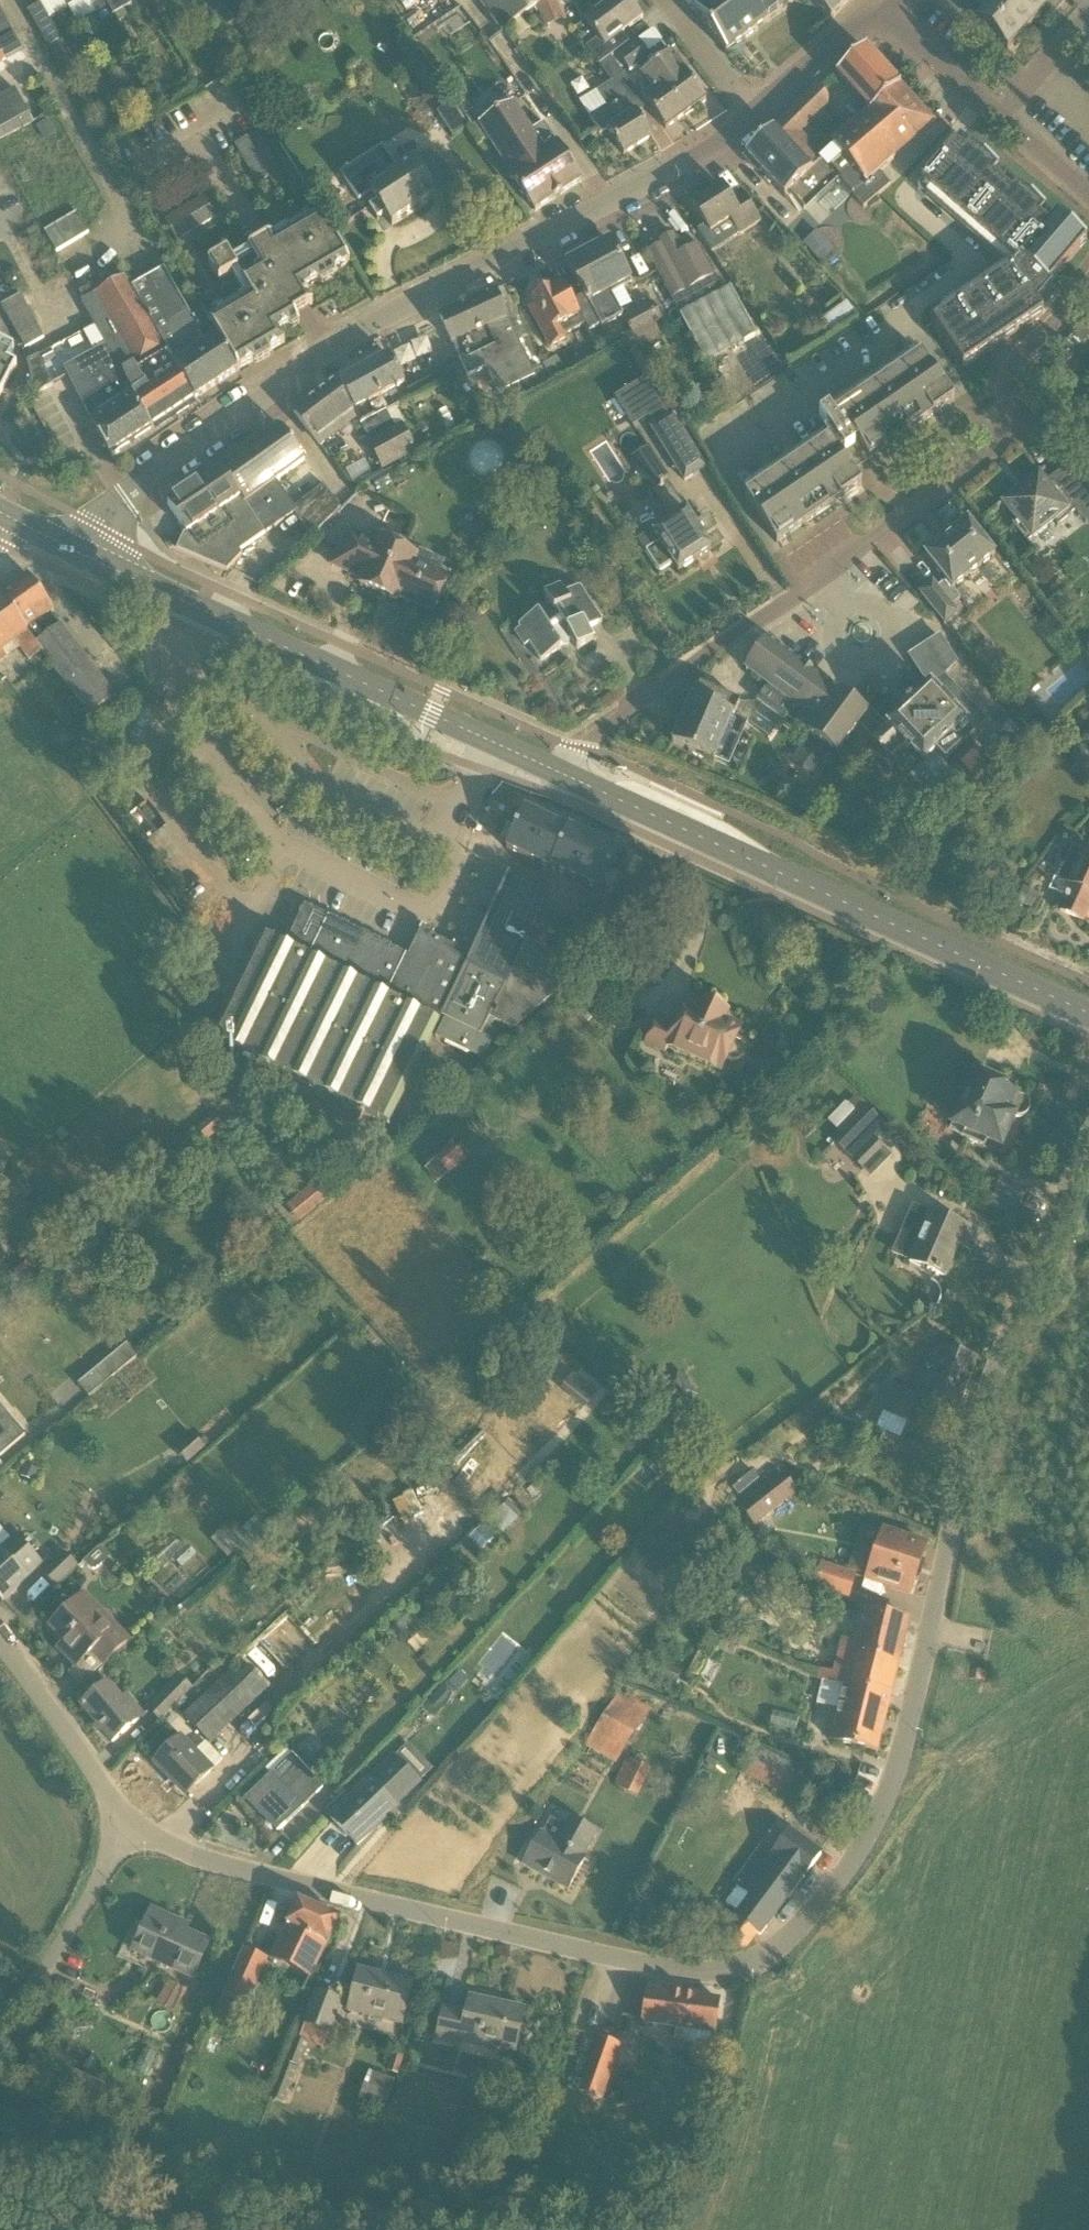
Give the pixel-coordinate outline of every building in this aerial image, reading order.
[(63,42),(49,20),(69,9),(64,0),(37,0),(40,5),(29,12),(51,49),(63,42)] [(69,9),(83,0),(64,0),(69,9)] [(129,0),(105,0),(113,16),(131,5),(129,0)] [(503,31),(545,0),(479,0),(503,31)] [(612,58),(611,57),(630,42),(623,34),(643,18),(629,0),(612,0),(586,21),(599,39),(587,48),(601,66),(612,58)] [(692,8),(727,53),(745,39),(756,31),(794,2),(792,0),(686,0),(692,8)] [(830,21),(831,22),(852,0),(808,0),(830,21)] [(1067,0),(974,0),(971,3),(985,17),(979,24),(980,25),(981,29),(984,32),(988,33),(1008,51),(1043,13),(1041,11),(1046,5),(1055,13),(1067,0)] [(10,41),(16,53),(23,49),(14,32),(0,7),(0,47),(10,41)] [(464,9),(457,14),(419,40),(446,84),(445,85),(456,103),(470,125),(482,142),(488,138),(536,212),(582,182),(497,50),(464,9)] [(523,18),(511,27),(519,38),(531,29),(523,18)] [(0,47),(0,48),(7,60),(17,55),(16,53),(10,41),(0,47)] [(656,64),(650,57),(651,56),(648,52),(640,41),(619,56),(630,72),(638,66),(647,60),(687,115),(706,101),(671,53),(656,64)] [(873,115),(901,88),(866,49),(836,77),(869,113),(873,115)] [(653,138),(637,112),(647,106),(612,58),(601,66),(613,81),(580,101),(600,136),(609,130),(624,155),(653,138)] [(687,115),(647,60),(638,66),(656,92),(645,100),(666,130),(687,115)] [(935,125),(918,106),(901,88),(873,115),(869,113),(832,143),(837,148),(836,148),(842,155),(828,166),(840,179),(839,179),(864,208),(891,185),(890,184),(888,186),(877,173),(935,125)] [(0,97),(0,140),(34,122),(29,114),(16,89),(2,96),(0,97)] [(840,179),(828,166),(823,159),(825,157),(802,132),(818,116),(802,101),(773,129),(759,142),(746,154),(750,159),(790,200),(793,197),(806,211),(839,179),(840,179)] [(470,125),(456,103),(440,113),(454,135),(470,125)] [(285,183),(256,133),(236,145),(259,185),(269,179),(275,189),(285,183)] [(1055,220),(1052,224),(1047,230),(1037,222),(1042,216),(1028,203),(1015,191),(1009,197),(1000,188),(991,180),(996,174),(982,162),(968,150),(963,155),(953,146),(919,184),(944,205),(967,226),(990,247),(1013,267),(1010,271),(931,325),(961,370),(978,359),(973,351),(982,345),(987,353),(1013,335),(1040,317),(1034,307),(1048,291),(1045,289),(1078,252),(1068,243),(1074,236),(1055,220)] [(400,172),(384,148),(349,171),(364,194),(370,191),(377,202),(369,207),(378,221),(386,216),(392,226),(435,198),(452,187),(441,170),(440,171),(430,155),(414,165),(413,164),(400,172)] [(825,157),(823,159),(828,166),(842,155),(836,148),(825,157)] [(730,198),(722,186),(692,205),(706,226),(699,231),(714,253),(761,222),(741,191),(730,198)] [(177,240),(217,217),(205,197),(165,220),(177,240)] [(67,220),(79,240),(89,234),(78,213),(67,220)] [(350,263),(350,262),(322,215),(276,241),(273,236),(249,250),(260,269),(242,279),(253,298),(209,324),(237,372),(253,364),(256,364),(271,355),(271,352),(285,343),(279,332),(289,326),(292,328),(300,324),(295,315),(313,304),(305,290),(318,282),(321,284),(336,275),(335,271),(350,263)] [(79,240),(67,220),(56,226),(68,246),(79,240)] [(68,246),(56,226),(45,232),(58,252),(68,246)] [(817,232),(802,246),(819,264),(834,250),(817,232)] [(574,300),(591,330),(623,315),(612,293),(632,283),(610,242),(567,265),(585,295),(574,300)] [(655,267),(665,287),(707,363),(757,336),(731,288),(724,292),(699,244),(655,267)] [(217,282),(235,272),(225,254),(207,265),(217,282)] [(151,429),(153,427),(194,400),(131,288),(120,268),(80,292),(84,299),(83,300),(106,345),(134,397),(151,429)] [(190,319),(162,269),(131,288),(194,400),(237,372),(209,324),(203,311),(190,319)] [(587,326),(563,283),(549,291),(545,287),(537,292),(537,297),(534,299),(545,318),(541,320),(547,331),(542,334),(550,349),(570,339),(568,335),(587,326)] [(549,382),(516,307),(506,287),(441,317),(468,377),(467,378),(484,417),(549,382)] [(21,345),(39,338),(22,293),(3,300),(21,345)] [(624,319),(633,335),(655,323),(662,320),(653,303),(624,319)] [(17,365),(8,360),(14,348),(0,340),(0,397),(17,365)] [(91,420),(134,397),(106,345),(64,368),(91,420)] [(32,395),(52,384),(37,355),(27,360),(31,373),(32,395)] [(870,459),(955,402),(942,383),(941,383),(922,355),(833,416),(829,409),(819,416),(830,431),(824,435),(828,440),(746,497),(777,543),(862,485),(850,468),(868,456),(870,459)] [(376,416),(369,404),(407,383),(390,356),(340,383),(364,423),(376,416)] [(556,358),(543,365),(551,380),(564,372),(556,358)] [(364,423),(340,383),(338,380),(295,413),(321,447),(359,419),(362,424),(364,423)] [(685,482),(707,468),(673,414),(665,413),(645,380),(616,399),(634,428),(648,419),(654,427),(651,429),(685,482)] [(91,420),(111,455),(151,429),(134,397),(91,420)] [(385,466),(417,449),(403,424),(371,441),(385,466)] [(218,472),(259,539),(297,514),(311,535),(336,510),(281,426),(222,469),(218,472)] [(667,476),(655,457),(636,469),(648,488),(667,476)] [(346,468),(353,483),(371,474),(364,459),(346,468)] [(1040,475),(1046,471),(1045,469),(1026,484),(1027,486),(1017,494),(1016,492),(997,507),(998,509),(1004,504),(1017,521),(1012,525),(1032,549),(1033,548),(1029,542),(1055,521),(1058,525),(1057,526),(1058,527),(1076,512),(1079,517),(1080,516),(1088,527),(1088,499),(1079,486),(1078,487),(1080,489),(1067,500),(1054,484),(1053,484),(1050,487),(1040,475)] [(240,552),(259,539),(218,472),(168,505),(187,533),(184,534),(177,550),(222,569),(227,572),(243,555),(240,552)] [(384,473),(370,480),(375,490),(389,483),(384,473)] [(697,529),(669,484),(655,492),(675,523),(655,536),(660,543),(646,553),(659,574),(673,564),(679,573),(711,552),(711,551),(723,543),(709,521),(697,529)] [(995,555),(968,521),(953,533),(952,532),(939,542),(940,543),(925,555),(946,581),(937,588),(933,583),(921,593),(946,624),(958,613),(952,605),(961,598),(954,589),(995,555)] [(415,558),(372,539),(349,528),(342,546),(333,566),(362,579),(360,584),(397,601),(399,596),(433,611),(448,579),(413,563),(415,558)] [(27,628),(54,610),(29,575),(2,595),(0,596),(0,600),(39,653),(43,651),(51,661),(49,662),(91,716),(99,726),(123,707),(115,697),(116,696),(61,625),(38,642),(27,628)] [(598,612),(582,588),(580,587),(567,597),(561,588),(545,599),(551,606),(549,608),(549,607),(547,606),(546,606),(545,606),(544,606),(543,607),(543,608),(542,609),(542,610),(542,612),(523,623),(520,625),(519,627),(520,629),(515,632),(525,647),(530,644),(540,660),(542,661),(543,661),(561,649),(561,648),(561,647),(571,640),(577,648),(578,649),(580,649),(593,640),(594,639),(594,637),(589,630),(602,623),(603,621),(602,619),(598,612)] [(0,600),(0,662),(19,647),(30,660),(39,653),(0,600)] [(925,647),(943,675),(957,662),(940,637),(925,647)] [(940,697),(931,687),(914,703),(913,702),(904,710),(905,711),(887,729),(870,711),(868,712),(842,693),(770,640),(768,639),(746,670),(768,688),(758,701),(784,720),(787,717),(796,723),(795,724),(809,734),(809,735),(833,754),(860,719),(876,737),(872,741),(885,757),(887,756),(906,778),(907,777),(940,810),(954,798),(966,786),(944,763),(944,762),(960,747),(975,733),(946,705),(951,701),(944,693),(940,697)] [(715,762),(716,760),(730,766),(748,723),(735,717),(741,702),(701,684),(695,698),(693,697),(673,743),(715,762)] [(1042,717),(1028,730),(1036,738),(1049,726),(1042,717)] [(829,759),(827,759),(810,746),(805,742),(790,763),(813,780),(829,759)] [(517,805),(498,845),(544,866),(545,865),(594,888),(612,848),(561,824),(561,825),(560,825),(517,805)] [(1074,852),(1066,868),(1078,873),(1061,911),(1083,921),(1088,907),(1088,858),(1074,852)] [(483,1060),(497,1030),(491,1027),(495,1019),(514,1029),(557,991),(571,961),(570,960),(584,929),(541,910),(549,893),(508,875),(471,955),(433,936),(420,961),(317,911),(311,925),(299,919),(285,947),(263,936),(212,1039),(242,1054),(234,1071),(315,1110),(354,1129),(361,1112),(389,1125),(433,1035),(483,1060)] [(552,890),(543,909),(551,913),(560,894),(552,890)] [(560,894),(551,913),(559,917),(568,898),(560,894)] [(568,898),(559,917),(567,921),(576,902),(568,898)] [(576,902),(567,921),(575,924),(584,905),(576,902)] [(311,925),(317,911),(305,905),(299,919),(311,925)] [(728,1013),(698,1000),(695,1008),(686,1004),(674,1030),(655,1022),(645,1044),(666,1053),(668,1049),(722,1073),(728,1060),(733,1062),(744,1059),(746,1054),(742,1043),(735,1040),(740,1029),(724,1022),(728,1013)] [(1024,1099),(987,1082),(983,1091),(964,1082),(959,1094),(965,1097),(950,1131),(986,1148),(989,1142),(1002,1148),(1015,1118),(1021,1119),(1026,1117),(1030,1113),(1030,1107),(1028,1102),(1024,1099)] [(889,1129),(865,1105),(855,1114),(832,1139),(864,1170),(877,1157),(881,1161),(890,1152),(878,1141),(889,1129)] [(449,1176),(466,1162),(452,1145),(435,1159),(436,1161),(426,1169),(437,1184),(448,1175),(449,1176)] [(10,1160),(0,1149),(0,1169),(10,1160)] [(8,1177),(2,1183),(17,1201),(18,1201),(26,1194),(29,1192),(33,1189),(17,1170),(12,1174),(10,1176),(8,1177)] [(298,1219),(331,1193),(318,1177),(285,1203),(298,1219)] [(1029,1190),(1009,1180),(1003,1177),(999,1185),(988,1180),(986,1184),(997,1189),(990,1204),(1014,1217),(1029,1190)] [(971,1250),(978,1233),(913,1204),(905,1221),(925,1229),(910,1262),(945,1277),(959,1245),(971,1250)] [(89,1397),(139,1357),(128,1344),(79,1384),(89,1397)] [(959,1413),(977,1362),(944,1350),(934,1377),(914,1369),(909,1383),(897,1378),(885,1412),(886,1413),(901,1420),(912,1425),(923,1400),(959,1413)] [(682,1408),(699,1395),(681,1370),(663,1384),(682,1408)] [(0,1405),(0,1426),(6,1433),(0,1439),(0,1457),(26,1435),(0,1405)] [(194,1437),(177,1452),(188,1464),(205,1449),(194,1437)] [(783,1471),(754,1494),(770,1515),(799,1492),(783,1471)] [(753,1475),(732,1490),(738,1498),(759,1482),(753,1475)] [(505,1503),(488,1520),(502,1534),(519,1517),(505,1503)] [(255,1549),(254,1547),(241,1533),(233,1525),(223,1534),(245,1558),(255,1549)] [(910,1594),(927,1545),(883,1530),(867,1580),(910,1594)] [(3,1603),(42,1565),(15,1536),(0,1550),(0,1600),(3,1603)] [(101,1546),(85,1563),(90,1568),(94,1570),(99,1568),(111,1556),(101,1546)] [(57,1588),(77,1567),(65,1555),(44,1575),(57,1588)] [(849,1595),(855,1575),(820,1564),(814,1583),(849,1595)] [(106,1665),(131,1641),(85,1594),(50,1628),(73,1651),(67,1657),(77,1667),(93,1651),(106,1665)] [(891,1696),(909,1621),(863,1609),(847,1676),(822,1670),(820,1678),(844,1683),(844,1684),(891,1696)] [(395,1627),(403,1635),(416,1623),(407,1614),(395,1627)] [(185,1717),(207,1740),(211,1744),(266,1690),(268,1688),(262,1682),(242,1660),(185,1717)] [(460,1672),(449,1682),(458,1691),(469,1681),(460,1672)] [(161,1719),(193,1686),(180,1674),(149,1707),(161,1719)] [(441,1688),(433,1695),(434,1696),(439,1701),(448,1701),(450,1701),(458,1693),(448,1683),(447,1682),(446,1683),(441,1688)] [(140,1720),(108,1683),(81,1705),(113,1743),(140,1720)] [(877,1752),(891,1696),(844,1684),(830,1740),(877,1752)] [(612,1703),(587,1741),(616,1761),(642,1723),(612,1703)] [(215,1768),(214,1767),(197,1749),(183,1734),(155,1761),(187,1795),(215,1768)] [(400,1747),(417,1776),(428,1770),(411,1741),(400,1747)] [(798,1797),(809,1776),(750,1745),(739,1767),(798,1797)] [(278,1832),(305,1806),(324,1787),(292,1753),(246,1799),(278,1832)] [(395,1754),(374,1775),(330,1817),(358,1845),(422,1784),(395,1754)] [(613,1784),(631,1792),(644,1763),(625,1755),(613,1784)] [(568,1827),(553,1818),(543,1835),(541,1834),(524,1865),(569,1890),(586,1859),(583,1857),(596,1832),(572,1819),(568,1827)] [(804,1878),(822,1854),(793,1833),(775,1855),(757,1839),(729,1877),(736,1882),(710,1914),(725,1924),(720,1932),(742,1948),(747,1947),(758,1933),(761,1935),(804,1878)] [(329,1942),(340,1919),(298,1900),(286,1926),(288,1927),(272,1961),(312,1977),(327,1941),(329,1942)] [(193,1979),(210,1942),(178,1928),(180,1922),(152,1909),(133,1952),(193,1979)] [(237,2027),(268,1958),(246,1949),(215,2017),(237,2027)] [(403,2026),(413,1983),(358,1970),(349,2010),(403,2026)] [(175,2013),(188,1989),(169,1980),(157,2003),(175,2013)] [(677,2028),(714,2034),(720,2000),(647,1990),(643,2023),(677,2028)] [(321,1993),(308,2027),(328,2036),(342,2000),(321,1993)] [(516,2052),(525,2010),(470,1997),(466,2013),(444,2008),(437,2040),(460,2045),(461,2040),(516,2052)] [(296,2037),(274,2096),(285,2100),(298,2067),(302,2068),(311,2043),(296,2037)] [(601,2102),(619,2045),(600,2039),(581,2095),(601,2102)] [(384,2110),(390,2093),(363,2084),(358,2100),(384,2110)]
